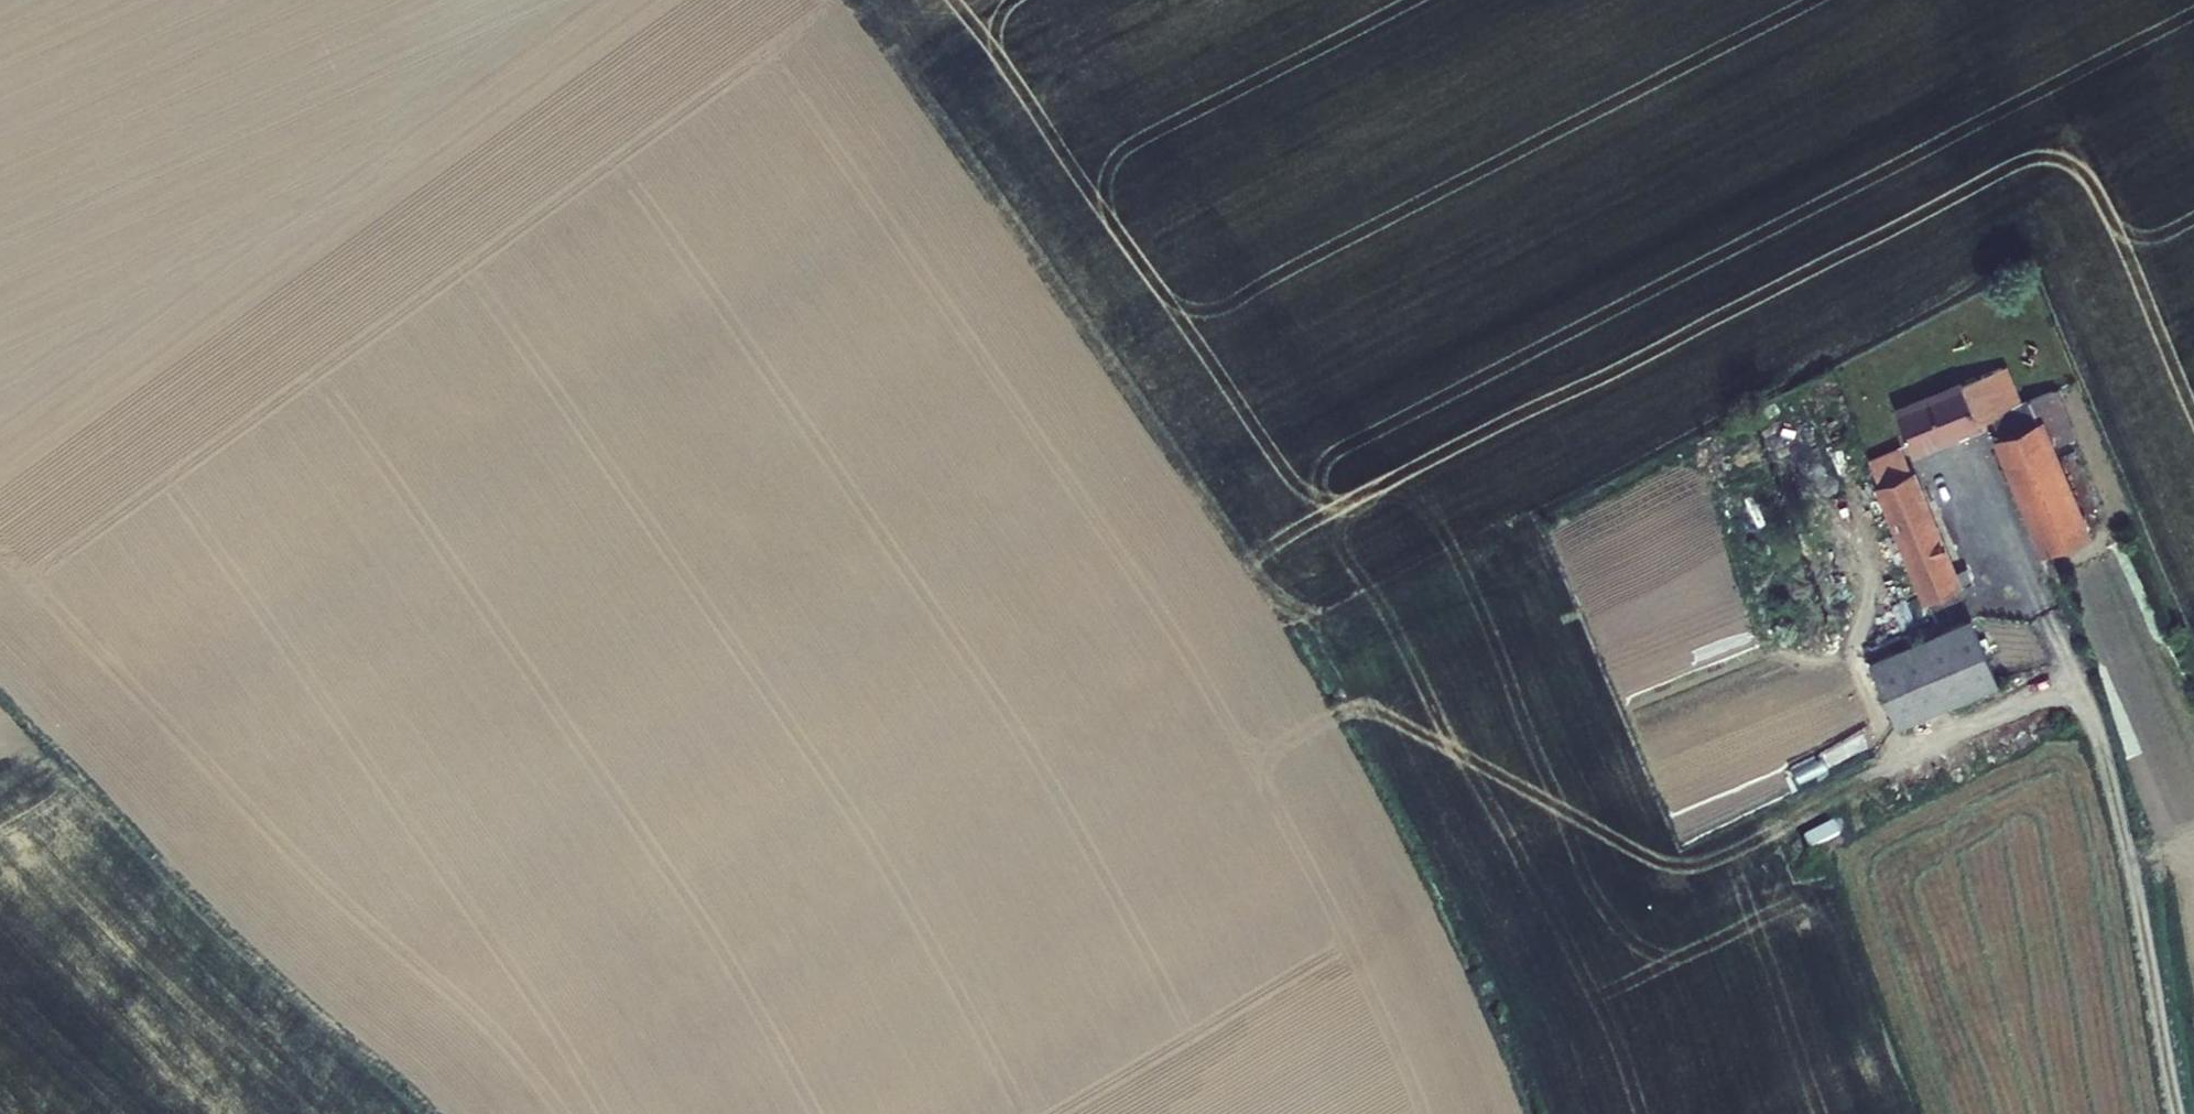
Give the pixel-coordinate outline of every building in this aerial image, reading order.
[(2011,379),(1904,423),(1921,463),(2002,429),(2057,564),(2096,548),(2059,459),(2083,448),(2064,401),(2047,408),(2027,416),(2011,379)] [(1937,614),(1968,600),(1920,484),(1888,496),(1937,614)] [(2008,695),(1982,632),(1879,675),(1906,740),(2008,695)]
